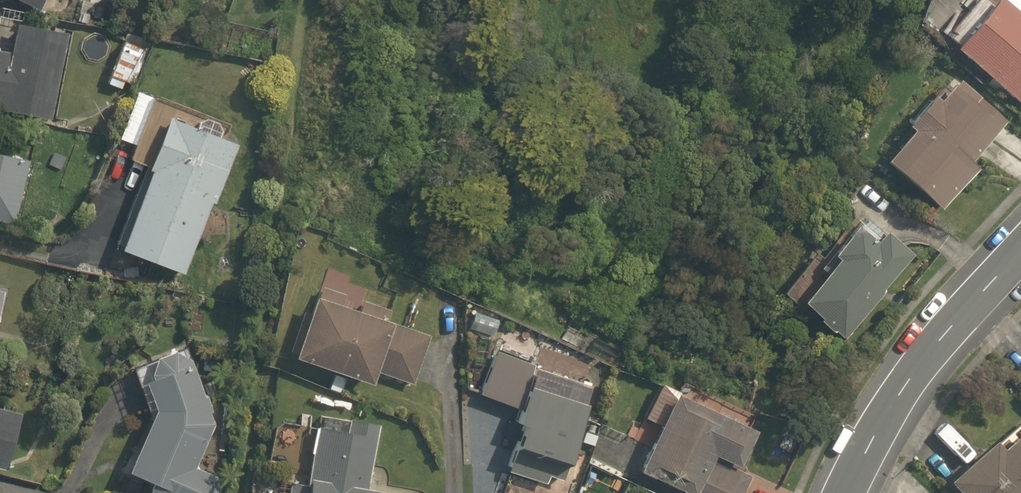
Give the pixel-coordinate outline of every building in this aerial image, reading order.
[(44,13),(50,0),(14,0),(44,13)] [(1012,0),(997,0),(955,50),(1020,106),(1020,8),(1012,0)] [(0,51),(0,110),(56,120),(70,35),(13,25),(8,52),(0,51)] [(972,160),(1007,119),(962,81),(889,168),(945,215),(983,170),(972,160)] [(185,281),(239,144),(171,118),(118,254),(185,281)] [(17,224),(30,163),(0,157),(0,220),(17,224)] [(916,257),(886,231),(875,244),(860,231),(799,304),(845,343),(916,257)] [(317,297),(294,361),(373,389),(378,375),(413,387),(431,338),(317,297)] [(123,485),(142,492),(216,492),(221,481),(196,470),(215,423),(191,349),(135,368),(151,416),(123,485)] [(597,385),(495,353),(481,398),(519,410),(515,425),(527,429),(521,449),(572,465),(597,385)] [(649,425),(660,430),(637,482),(662,492),(742,492),(752,471),(740,466),(760,422),(669,381),(649,425)] [(5,471),(19,416),(0,411),(0,470),(5,471)] [(321,414),(309,477),(286,473),(283,492),(389,492),(368,489),(380,424),(321,414)] [(946,483),(954,492),(1020,492),(1020,421),(946,483)]
